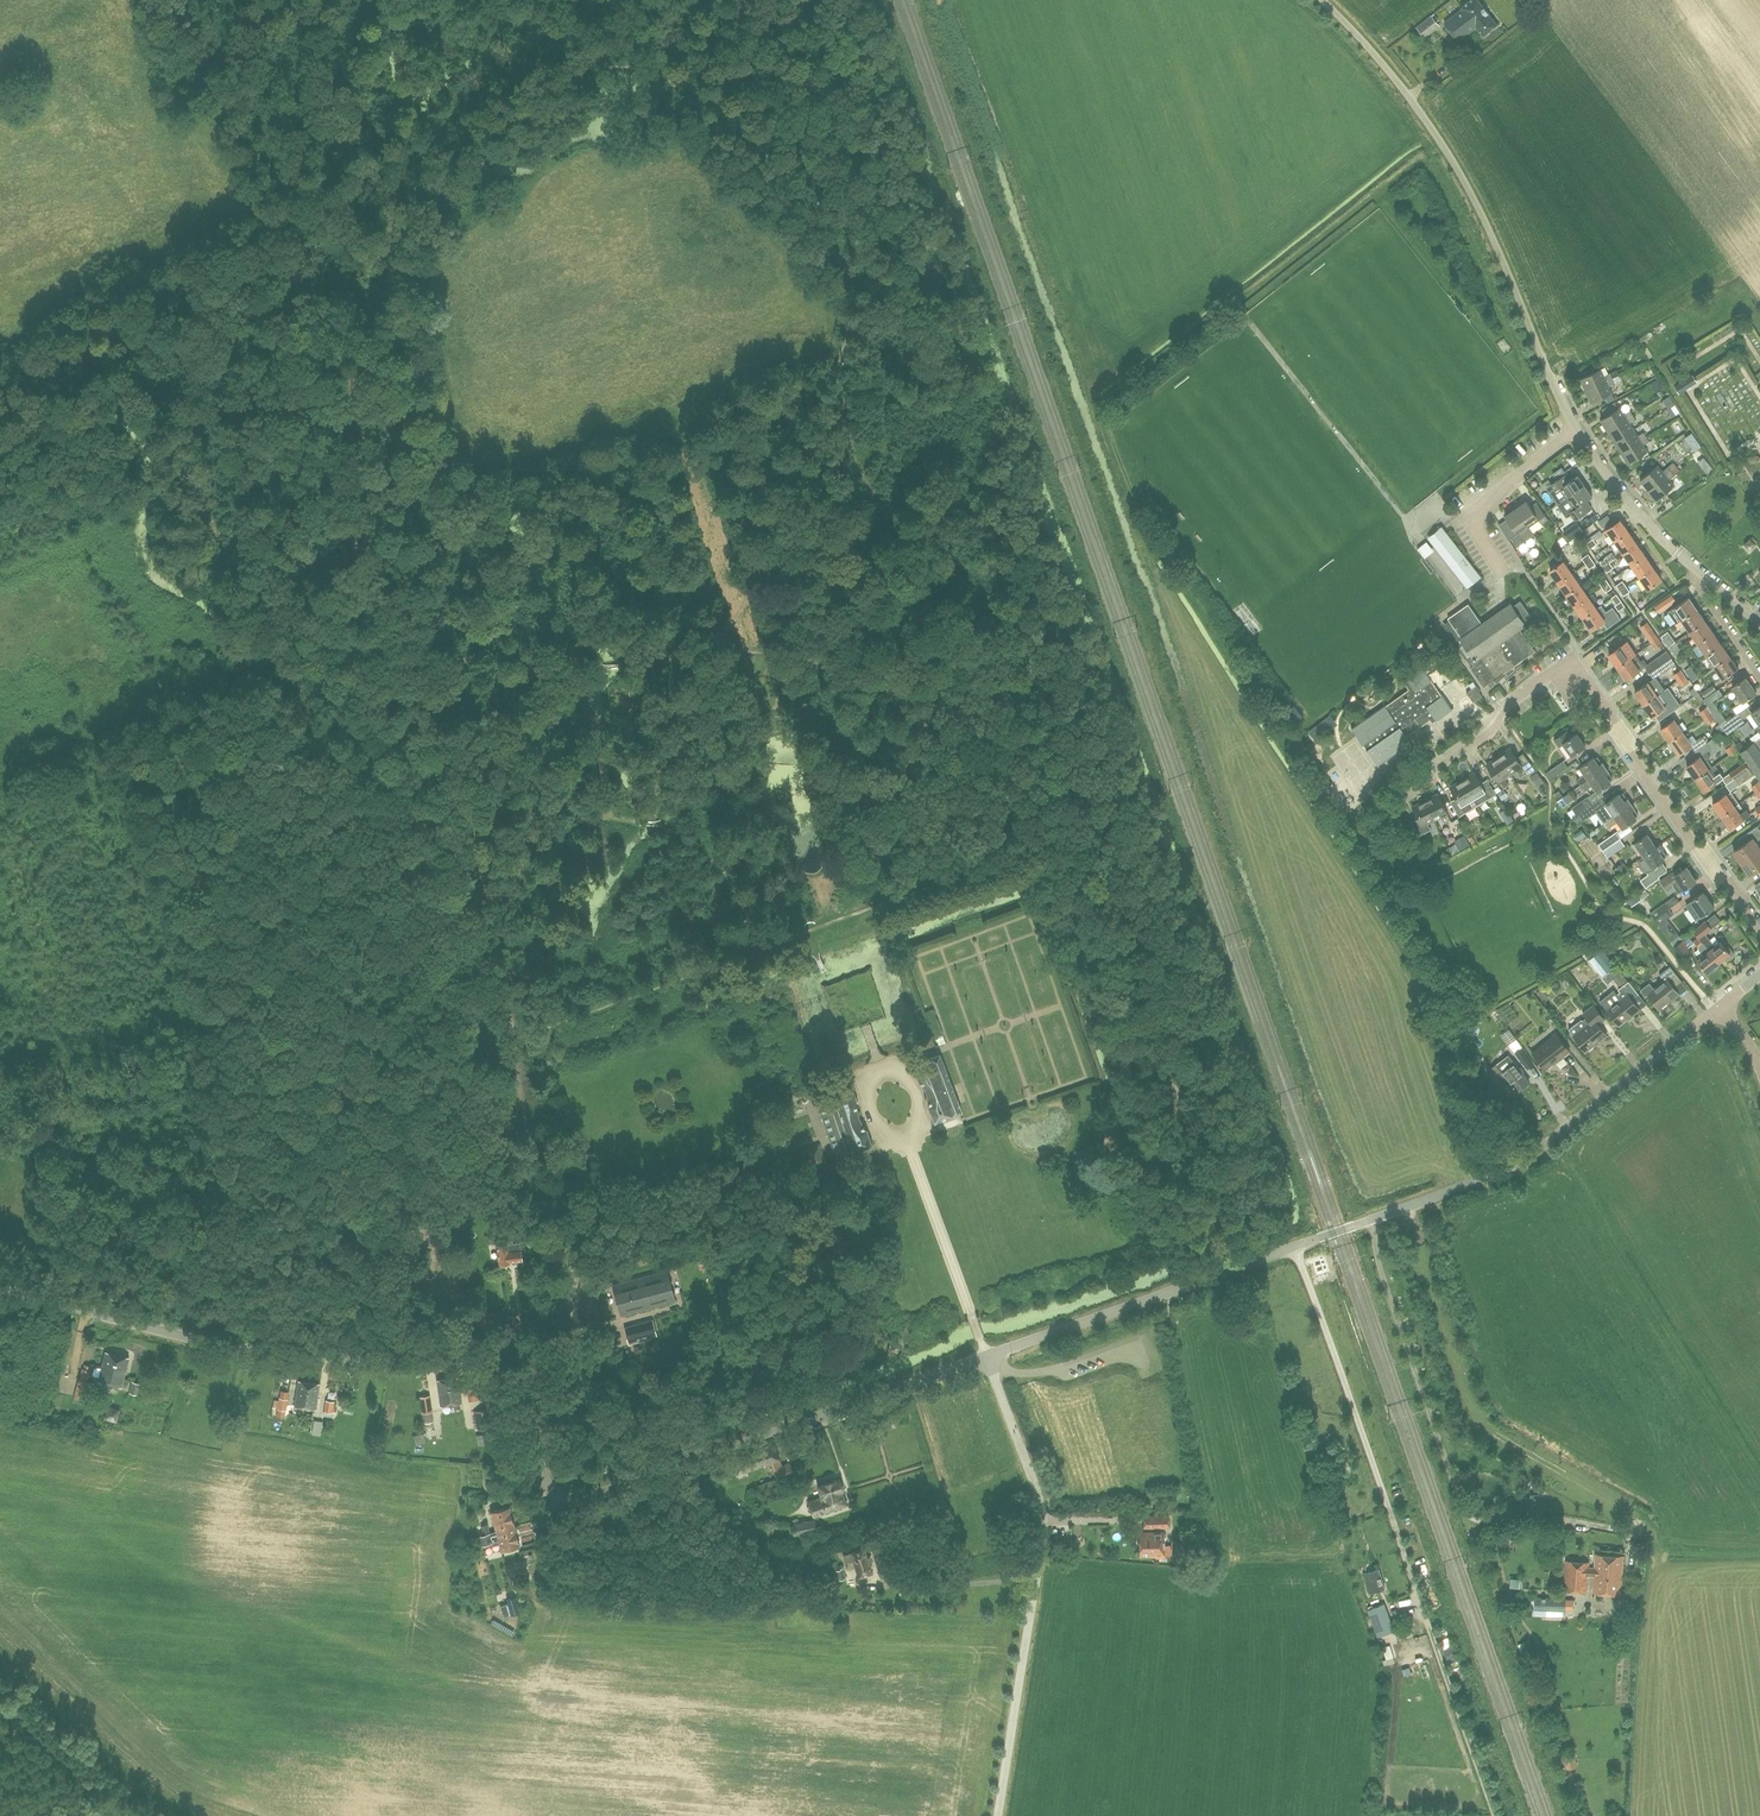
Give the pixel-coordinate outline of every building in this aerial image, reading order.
[(1479,0),(1471,0),(1462,7),(1463,8),(1444,23),(1458,42),(1477,28),(1483,36),(1497,24),(1479,0)] [(1432,14),(1416,26),(1425,38),(1441,25),(1437,21),(1440,19),(1435,13),(1432,15),(1432,14)] [(1586,390),(1613,378),(1611,373),(1604,376),(1601,369),(1581,378),(1586,390)] [(1647,382),(1655,379),(1651,370),(1643,374),(1647,382)] [(1619,375),(1613,378),(1615,382),(1616,383),(1622,380),(1620,374),(1619,375)] [(1693,374),(1674,385),(1679,393),(1698,382),(1693,374)] [(1612,393),(1609,385),(1615,382),(1613,378),(1586,390),(1592,402),(1612,393)] [(1608,430),(1633,415),(1630,410),(1624,414),(1620,407),(1601,419),(1608,430)] [(1651,428),(1670,415),(1666,409),(1647,423),(1651,428)] [(1634,429),(1630,423),(1636,419),(1633,415),(1608,430),(1615,441),(1634,429)] [(1622,452),(1647,436),(1644,432),(1638,436),(1634,429),(1615,441),(1622,452)] [(1694,436),(1692,432),(1684,438),(1687,442),(1694,436)] [(1648,451),(1644,445),(1650,441),(1647,436),(1622,452),(1629,463),(1648,451)] [(1706,461),(1697,465),(1702,476),(1711,472),(1706,461)] [(1673,462),(1668,466),(1672,471),(1677,467),(1673,462)] [(1672,471),(1668,466),(1663,471),(1658,465),(1640,479),(1649,489),(1672,471)] [(1677,467),(1672,471),(1675,475),(1680,470),(1677,467)] [(1560,503),(1585,485),(1578,475),(1572,479),(1567,472),(1567,473),(1565,469),(1554,477),(1556,480),(1551,484),(1555,490),(1552,492),(1559,502),(1557,504),(1558,504),(1559,503),(1560,503)] [(1657,500),(1674,485),(1669,479),(1675,475),(1672,471),(1649,489),(1657,500)] [(1593,496),(1585,485),(1560,503),(1559,503),(1567,514),(1570,512),(1575,520),(1592,509),(1587,501),(1593,496)] [(1540,519),(1527,501),(1516,508),(1529,527),(1539,519),(1542,523),(1549,519),(1546,515),(1540,519)] [(1534,534),(1529,527),(1516,508),(1505,516),(1507,519),(1500,524),(1509,540),(1512,538),(1517,545),(1534,534)] [(1596,514),(1589,519),(1592,523),(1598,518),(1596,514)] [(1629,531),(1620,519),(1607,528),(1615,541),(1629,531)] [(1569,528),(1563,532),(1569,540),(1575,536),(1569,528)] [(1478,576),(1441,529),(1430,539),(1466,585),(1478,576)] [(1600,530),(1591,536),(1593,539),(1594,540),(1603,534),(1600,530)] [(1637,543),(1629,531),(1615,541),(1623,552),(1637,543)] [(1563,536),(1557,541),(1561,546),(1567,542),(1563,536)] [(1750,536),(1744,542),(1750,549),(1757,542),(1750,536)] [(1594,540),(1593,539),(1586,543),(1590,548),(1596,544),(1594,540)] [(1566,543),(1558,550),(1574,567),(1582,560),(1566,543)] [(1645,555),(1637,543),(1623,552),(1632,564),(1645,555)] [(1582,558),(1585,563),(1592,559),(1588,554),(1582,558)] [(1653,567),(1645,555),(1632,564),(1640,576),(1653,567)] [(1599,562),(1603,567),(1609,562),(1606,557),(1599,562)] [(1620,558),(1610,562),(1614,571),(1624,566),(1620,558)] [(1595,564),(1592,559),(1585,563),(1589,569),(1595,564)] [(1571,573),(1563,561),(1550,570),(1558,582),(1571,573)] [(1613,568),(1609,562),(1603,567),(1607,572),(1613,568)] [(1661,579),(1655,570),(1653,567),(1640,576),(1648,588),(1661,579)] [(1629,568),(1619,576),(1623,581),(1633,573),(1629,568)] [(1580,585),(1571,573),(1558,582),(1567,594),(1580,585)] [(1598,582),(1602,587),(1608,583),(1605,577),(1598,582)] [(1616,585),(1620,590),(1626,586),(1622,581),(1616,585)] [(1612,588),(1608,583),(1602,587),(1606,592),(1612,588)] [(1588,596),(1580,585),(1567,594),(1575,605),(1588,596)] [(1630,591),(1626,586),(1620,590),(1623,596),(1630,591)] [(1597,599),(1593,593),(1588,596),(1575,605),(1583,617),(1596,608),(1592,602),(1597,599)] [(1653,607),(1658,614),(1675,602),(1670,595),(1653,607)] [(1698,608),(1690,596),(1673,607),(1681,619),(1698,608)] [(1536,650),(1520,628),(1525,624),(1524,622),(1532,616),(1521,601),(1513,606),(1511,603),(1483,623),(1469,603),(1448,618),(1451,622),(1446,626),(1458,641),(1455,643),(1474,665),(1471,668),(1484,687),(1488,684),(1491,687),(1497,681),(1496,680),(1514,666),(1536,650)] [(1625,606),(1621,601),(1615,605),(1618,610),(1625,606)] [(1601,604),(1596,608),(1583,617),(1592,629),(1603,621),(1608,628),(1621,618),(1613,606),(1606,611),(1601,604)] [(1648,623),(1657,619),(1653,608),(1643,612),(1648,623)] [(1690,631),(1706,620),(1698,608),(1681,619),(1682,620),(1675,624),(1679,629),(1685,625),(1690,631)] [(1714,632),(1706,620),(1690,631),(1698,643),(1714,632)] [(1645,632),(1652,642),(1658,638),(1655,634),(1651,628),(1645,632)] [(1661,635),(1668,646),(1674,642),(1667,631),(1661,635)] [(1706,655),(1722,644),(1714,632),(1698,643),(1706,655)] [(1662,643),(1658,638),(1652,642),(1655,648),(1662,643)] [(1618,666),(1637,653),(1628,640),(1609,653),(1618,666)] [(1669,646),(1677,658),(1684,653),(1676,641),(1669,646)] [(1714,667),(1730,655),(1722,644),(1706,655),(1714,667)] [(1597,646),(1580,659),(1587,668),(1604,656),(1597,646)] [(1671,657),(1666,650),(1654,659),(1659,665),(1671,657)] [(1640,669),(1648,664),(1644,659),(1641,661),(1636,654),(1637,654),(1637,653),(1618,666),(1627,680),(1641,670),(1640,669)] [(1722,679),(1739,667),(1730,655),(1714,667),(1722,679)] [(1546,656),(1535,664),(1539,670),(1550,662),(1546,656)] [(1663,671),(1675,663),(1671,657),(1659,665),(1663,671)] [(1686,657),(1680,661),(1684,667),(1690,663),(1686,657)] [(1451,709),(1441,695),(1421,666),(1402,679),(1409,689),(1390,703),(1411,732),(1430,719),(1432,722),(1451,709)] [(1674,674),(1677,679),(1684,675),(1680,670),(1674,674)] [(1687,680),(1684,675),(1677,679),(1681,685),(1687,680)] [(1665,689),(1656,676),(1634,691),(1643,703),(1654,696),(1656,694),(1657,695),(1665,689)] [(1756,692),(1746,677),(1732,686),(1743,702),(1756,692)] [(1470,698),(1481,690),(1477,685),(1466,692),(1470,698)] [(1704,697),(1711,692),(1707,688),(1701,692),(1704,697)] [(1727,720),(1714,701),(1723,695),(1719,688),(1703,699),(1705,702),(1712,711),(1715,716),(1721,724),(1727,720)] [(1676,700),(1671,694),(1661,701),(1657,695),(1656,694),(1654,696),(1643,703),(1652,716),(1676,700)] [(1561,703),(1564,713),(1573,711),(1570,700),(1561,703)] [(1700,711),(1703,717),(1712,711),(1705,702),(1703,703),(1706,707),(1700,711)] [(1407,736),(1411,733),(1410,732),(1411,732),(1390,703),(1386,706),(1385,705),(1352,729),(1377,765),(1410,741),(1407,736)] [(1751,712),(1759,724),(1756,727),(1759,733),(1759,706),(1751,712)] [(1715,716),(1712,711),(1703,717),(1707,722),(1713,718),(1715,716)] [(1745,722),(1739,712),(1727,720),(1721,724),(1725,730),(1727,733),(1745,722)] [(1682,731),(1674,719),(1660,728),(1669,740),(1682,731)] [(1691,744),(1682,731),(1669,740),(1678,753),(1690,744),(1691,744)] [(1586,746),(1577,733),(1571,737),(1567,732),(1555,740),(1560,746),(1564,743),(1573,755),(1586,746)] [(1691,744),(1690,744),(1695,751),(1706,743),(1707,742),(1703,736),(1691,744)] [(1707,742),(1706,743),(1710,749),(1713,752),(1720,747),(1714,737),(1707,742)] [(1740,751),(1759,780),(1759,751),(1758,748),(1759,747),(1759,738),(1740,751)] [(1725,749),(1729,754),(1736,749),(1732,744),(1725,749)] [(1536,770),(1526,756),(1519,761),(1510,748),(1498,756),(1500,759),(1511,774),(1517,770),(1520,774),(1525,771),(1529,775),(1536,770)] [(1701,773),(1712,766),(1707,759),(1711,757),(1707,751),(1686,765),(1695,778),(1701,773)] [(1511,774),(1500,759),(1498,756),(1486,764),(1499,782),(1503,788),(1508,784),(1504,778),(1511,774)] [(1580,785),(1606,767),(1602,762),(1602,763),(1597,757),(1595,759),(1594,757),(1580,767),(1585,774),(1577,779),(1580,785)] [(1681,759),(1674,764),(1671,760),(1662,766),(1667,776),(1685,766),(1681,759)] [(1474,760),(1468,763),(1473,772),(1478,768),(1474,760)] [(1550,779),(1568,766),(1563,760),(1546,773),(1550,779)] [(1748,768),(1744,762),(1729,772),(1734,779),(1734,778),(1748,768)] [(1715,765),(1712,766),(1701,773),(1695,778),(1704,790),(1723,777),(1715,765)] [(1611,782),(1610,781),(1613,779),(1609,772),(1606,767),(1580,785),(1584,790),(1593,784),(1598,791),(1611,782)] [(1753,775),(1748,768),(1734,778),(1739,784),(1753,775)] [(1474,772),(1462,779),(1469,791),(1473,798),(1476,804),(1495,793),(1488,781),(1482,785),(1474,772)] [(1333,785),(1339,781),(1334,773),(1327,776),(1333,785)] [(1538,774),(1530,778),(1536,788),(1544,784),(1538,774)] [(1469,791),(1462,779),(1450,786),(1458,799),(1452,803),(1458,815),(1470,808),(1476,804),(1473,798),(1469,791)] [(1755,791),(1759,788),(1759,785),(1758,782),(1751,786),(1755,791)] [(1564,796),(1559,790),(1555,793),(1555,799),(1557,801),(1563,797),(1564,796)] [(1501,791),(1497,793),(1502,800),(1506,798),(1501,791)] [(1727,793),(1726,794),(1713,803),(1721,815),(1739,802),(1731,791),(1728,794),(1727,793)] [(1569,792),(1564,796),(1563,797),(1568,804),(1574,799),(1569,792)] [(1447,813),(1438,793),(1424,800),(1427,805),(1434,819),(1441,816),(1445,822),(1450,819),(1447,813)] [(1627,799),(1623,793),(1620,795),(1619,793),(1596,809),(1597,811),(1597,810),(1605,821),(1609,819),(1631,803),(1628,798),(1627,799)] [(1577,814),(1592,804),(1587,796),(1571,807),(1577,814)] [(1434,819),(1427,805),(1424,800),(1412,806),(1419,820),(1412,823),(1419,835),(1431,829),(1427,823),(1434,819)] [(1744,810),(1739,802),(1721,815),(1730,827),(1750,813),(1747,808),(1744,810)] [(1636,818),(1635,817),(1638,815),(1634,809),(1635,808),(1631,803),(1609,819),(1605,821),(1609,827),(1618,820),(1623,827),(1636,818)] [(1581,821),(1597,811),(1596,809),(1593,804),(1577,815),(1581,821)] [(1511,815),(1504,819),(1507,823),(1514,820),(1511,815)] [(1570,833),(1581,827),(1576,820),(1565,826),(1570,833)] [(1756,841),(1759,838),(1759,829),(1757,825),(1743,835),(1747,841),(1733,851),(1742,862),(1759,849),(1759,847),(1756,841)] [(1598,844),(1603,850),(1613,843),(1622,836),(1618,830),(1598,844)] [(1644,855),(1656,846),(1647,834),(1635,842),(1644,855)] [(1608,857),(1618,850),(1613,843),(1603,850),(1608,857)] [(1653,868),(1662,861),(1663,861),(1662,860),(1665,859),(1656,846),(1644,855),(1637,860),(1646,873),(1648,872),(1649,874),(1641,880),(1646,887),(1660,878),(1653,868)] [(1742,862),(1750,874),(1759,867),(1759,849),(1742,862)] [(1615,868),(1619,873),(1627,867),(1623,862),(1615,868)] [(1696,880),(1687,866),(1682,869),(1680,866),(1660,880),(1668,891),(1674,886),(1679,892),(1696,880)] [(1607,882),(1612,888),(1617,884),(1613,878),(1607,882)] [(1715,908),(1714,906),(1704,891),(1685,904),(1697,921),(1715,908)] [(1637,893),(1627,900),(1630,904),(1640,897),(1637,893)] [(1650,912),(1654,918),(1668,908),(1664,902),(1655,908),(1650,912)] [(1672,914),(1668,908),(1654,918),(1655,920),(1657,924),(1672,914)] [(1729,917),(1725,920),(1732,929),(1736,926),(1729,917)] [(1660,926),(1666,934),(1675,928),(1669,919),(1660,926)] [(1734,953),(1728,946),(1726,948),(1721,941),(1715,945),(1709,938),(1708,939),(1704,934),(1711,928),(1705,921),(1693,930),(1699,937),(1718,962),(1724,957),(1726,960),(1734,953)] [(1626,950),(1643,941),(1638,933),(1622,942),(1626,950)] [(1677,933),(1669,939),(1675,947),(1683,940),(1677,933)] [(1718,962),(1699,937),(1694,941),(1699,947),(1698,948),(1703,955),(1698,959),(1703,966),(1701,968),(1706,975),(1715,969),(1713,966),(1718,962)] [(1691,950),(1683,940),(1675,947),(1683,957),(1691,950)] [(1609,971),(1616,966),(1603,949),(1596,955),(1609,972),(1609,971)] [(1609,971),(1620,985),(1627,979),(1616,966),(1609,971)] [(1680,993),(1675,987),(1682,981),(1670,966),(1660,974),(1664,980),(1654,988),(1650,982),(1640,990),(1645,996),(1648,994),(1659,1008),(1672,998),(1673,999),(1680,993)] [(1590,968),(1558,980),(1564,994),(1595,982),(1590,968)] [(1619,1024),(1632,1014),(1632,1015),(1640,1009),(1632,999),(1639,994),(1629,981),(1618,989),(1624,996),(1615,1003),(1612,998),(1607,998),(1605,1000),(1603,1004),(1619,1024)] [(1550,994),(1544,986),(1537,992),(1542,999),(1550,994)] [(1583,1013),(1587,1017),(1583,1020),(1582,1019),(1569,1029),(1586,1051),(1599,1041),(1599,1042),(1607,1035),(1598,1024),(1605,1019),(1594,1005),(1583,1013)] [(1657,1032),(1662,1028),(1646,1008),(1641,1012),(1657,1032)] [(1512,1033),(1520,1027),(1514,1019),(1506,1025),(1512,1033)] [(1546,1069),(1570,1049),(1557,1033),(1533,1052),(1546,1069)] [(1515,1052),(1527,1069),(1534,1064),(1521,1047),(1515,1052)] [(961,1112),(939,1053),(912,1064),(917,1079),(918,1080),(920,1081),(921,1082),(922,1083),(924,1086),(927,1093),(927,1096),(928,1101),(928,1105),(928,1107),(934,1122),(961,1112)] [(1517,1090),(1530,1081),(1509,1055),(1497,1065),(1502,1072),(1497,1076),(1501,1082),(1507,1077),(1517,1090)] [(1572,1056),(1567,1059),(1578,1077),(1583,1073),(1572,1056)] [(862,1122),(860,1118),(858,1113),(858,1109),(857,1101),(852,1085),(833,1092),(817,1098),(837,1157),(853,1151),(872,1145),(867,1129),(862,1122)] [(819,1143),(805,1148),(812,1167),(827,1162),(819,1143)] [(1415,1237),(1422,1236),(1420,1225),(1413,1227),(1415,1237)] [(523,1259),(522,1248),(521,1248),(520,1241),(496,1245),(500,1264),(515,1262),(515,1260),(523,1259)] [(674,1301),(665,1270),(613,1284),(621,1315),(674,1301)] [(490,1327),(484,1315),(475,1319),(480,1331),(490,1327)] [(657,1336),(652,1317),(623,1327),(628,1344),(657,1336)] [(121,1387),(129,1357),(106,1351),(98,1381),(121,1387)] [(95,1383),(89,1381),(91,1370),(90,1370),(91,1365),(85,1364),(84,1368),(82,1367),(79,1379),(78,1379),(74,1398),(90,1402),(95,1383)] [(458,1376),(448,1378),(451,1404),(462,1402),(458,1376)] [(441,1405),(451,1404),(448,1378),(437,1379),(441,1405)] [(295,1406),(305,1407),(309,1381),(299,1380),(295,1406)] [(137,1394),(140,1384),(132,1381),(129,1392),(137,1394)] [(320,1383),(309,1381),(305,1407),(316,1409),(320,1383)] [(469,1401),(478,1399),(476,1388),(467,1389),(469,1401)] [(431,1396),(421,1397),(424,1423),(434,1421),(431,1396)] [(285,1410),(287,1398),(279,1397),(278,1409),(285,1410)] [(332,1412),(335,1401),(326,1400),(324,1412),(332,1412)] [(107,1419),(117,1421),(120,1410),(110,1408),(107,1419)] [(491,1428),(489,1414),(488,1409),(475,1412),(478,1429),(491,1428)] [(321,1437),(321,1423),(312,1423),(312,1437),(321,1437)] [(503,1441),(501,1431),(477,1435),(479,1444),(503,1441)] [(426,1442),(424,1434),(414,1436),(416,1444),(426,1442)] [(779,1458),(774,1443),(732,1458),(738,1473),(779,1458)] [(794,1475),(790,1463),(774,1469),(778,1481),(794,1475)] [(846,1504),(841,1490),(843,1490),(840,1478),(817,1486),(821,1497),(808,1501),(812,1515),(846,1504)] [(491,1511),(496,1530),(496,1531),(514,1526),(509,1507),(491,1511)] [(1164,1544),(1164,1532),(1165,1532),(1164,1527),(1169,1527),(1169,1514),(1143,1515),(1143,1528),(1149,1528),(1149,1532),(1139,1532),(1139,1555),(1156,1554),(1156,1558),(1172,1557),(1172,1544),(1164,1544)] [(794,1536),(816,1531),(814,1519),(796,1522),(791,1523),(794,1536)] [(481,1526),(483,1534),(490,1532),(487,1524),(481,1526)] [(519,1546),(514,1526),(496,1531),(496,1530),(490,1532),(483,1534),(483,1535),(477,1536),(480,1545),(481,1544),(481,1546),(498,1540),(501,1551),(519,1546)] [(1501,1532),(1500,1542),(1511,1542),(1512,1532),(1501,1532)] [(872,1571),(863,1547),(851,1551),(851,1552),(844,1554),(847,1561),(848,1564),(854,1562),(859,1576),(872,1571)] [(1588,1591),(1589,1575),(1594,1575),(1593,1591),(1622,1593),(1624,1555),(1596,1554),(1595,1567),(1589,1566),(1589,1561),(1567,1560),(1565,1590),(1588,1591)] [(846,1577),(842,1568),(829,1572),(831,1583),(846,1577)] [(1385,1587),(1379,1568),(1363,1573),(1369,1592),(1385,1587)] [(1510,1590),(1522,1590),(1522,1581),(1510,1581),(1510,1590)] [(520,1613),(516,1596),(506,1599),(511,1615),(520,1613)] [(1566,1610),(1567,1598),(1536,1597),(1535,1608),(1566,1610)] [(1394,1630),(1384,1603),(1368,1610),(1378,1636),(1394,1630)] [(507,1606),(498,1608),(501,1621),(510,1619),(507,1606)] [(1530,1641),(1518,1645),(1522,1655),(1533,1651),(1530,1641)] [(1409,1667),(1402,1670),(1404,1676),(1411,1673),(1409,1667)] [(1570,1753),(1564,1756),(1569,1768),(1575,1766),(1570,1753)]
